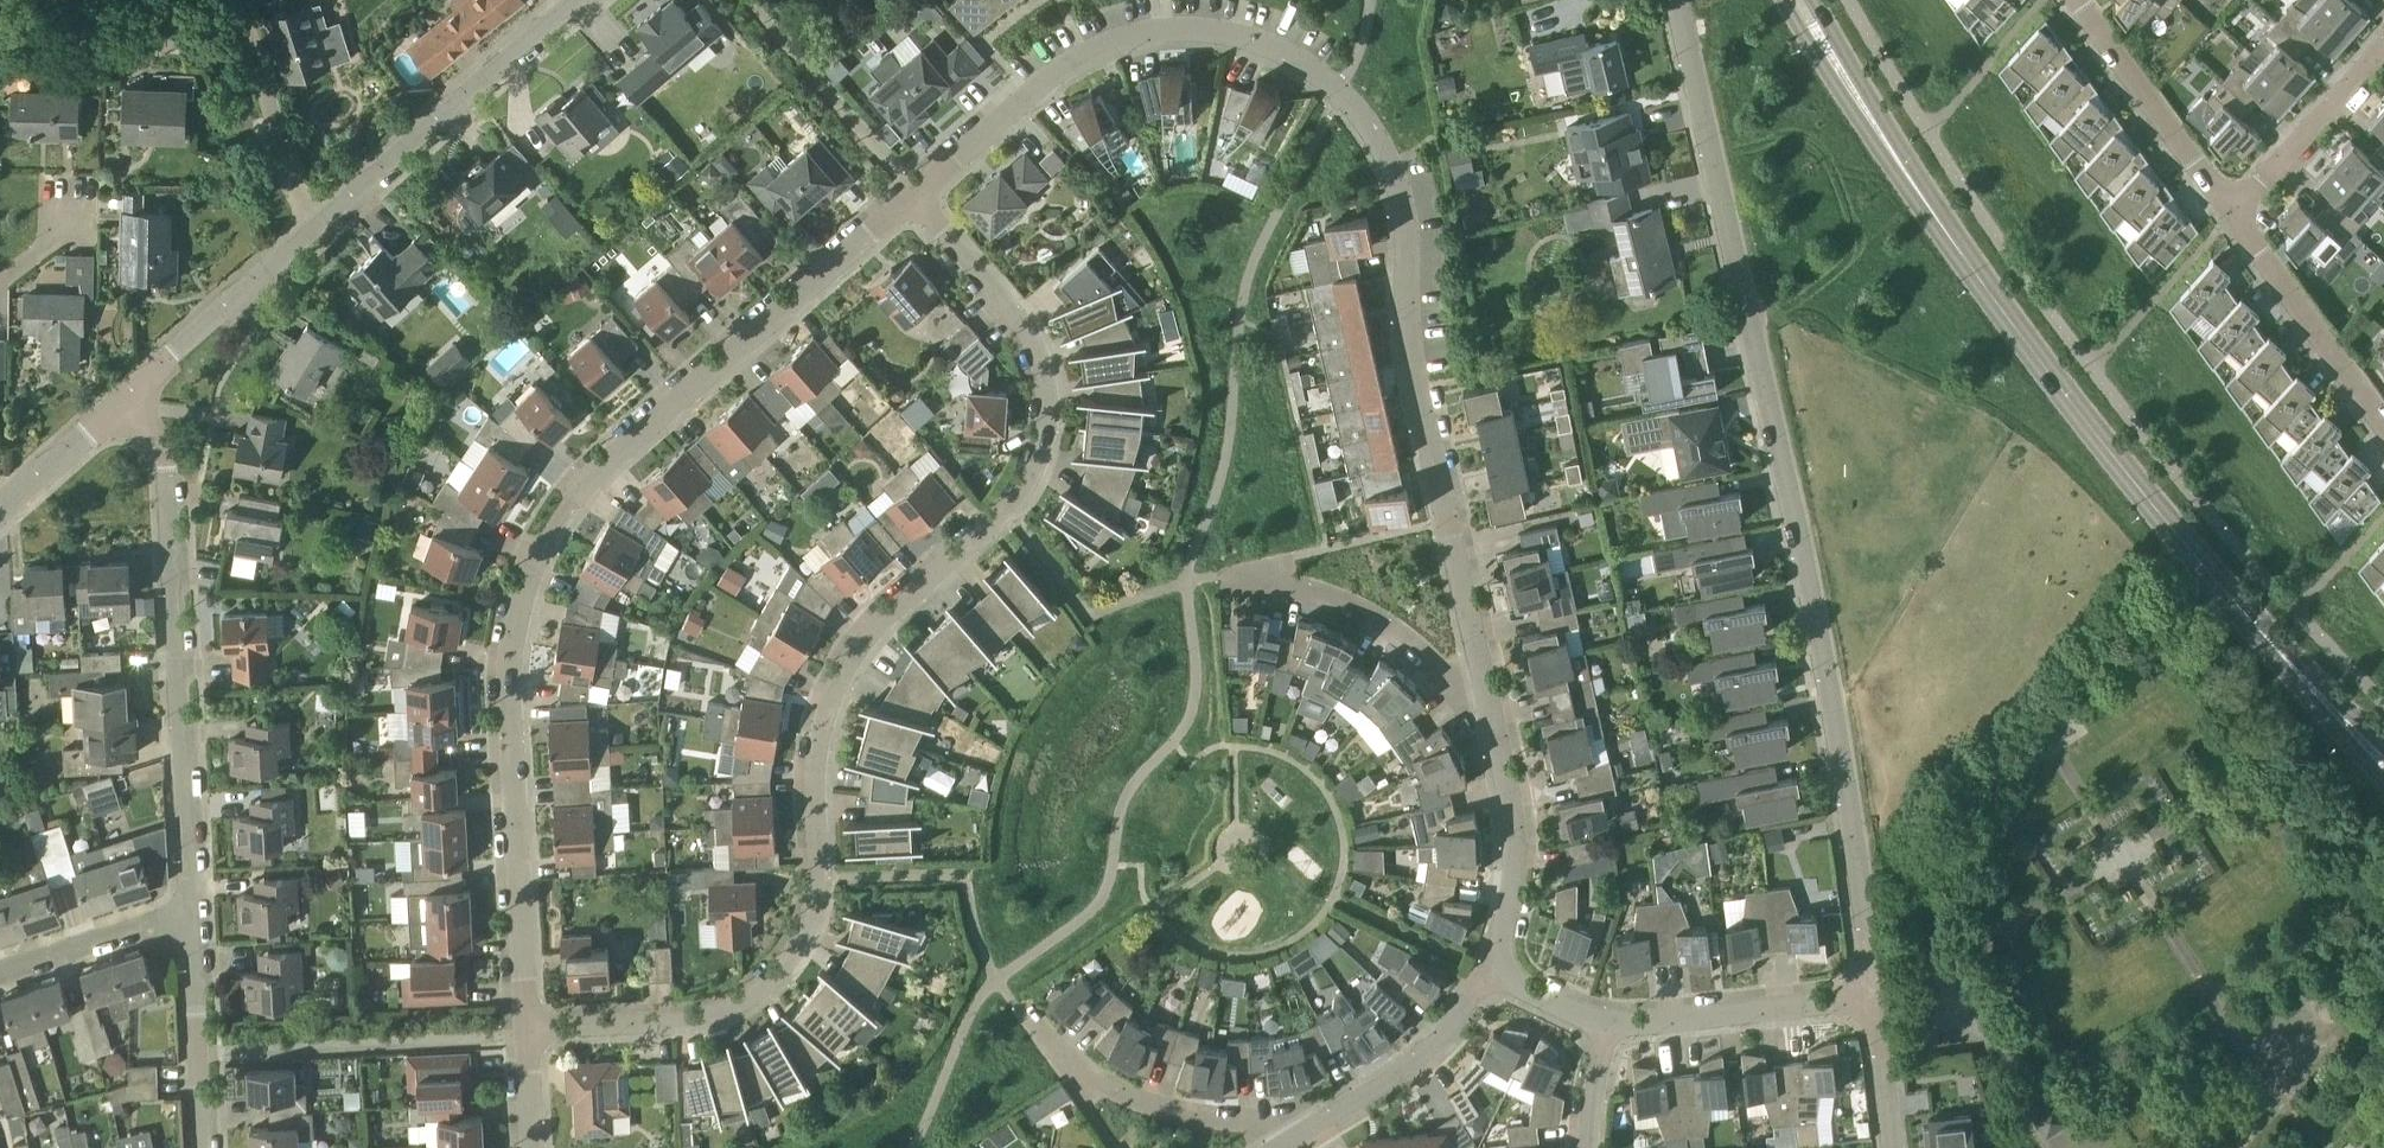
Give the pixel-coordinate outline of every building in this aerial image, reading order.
[(457,8),(410,46),(432,73),(524,0),(467,0),(457,8)] [(647,95),(723,30),(700,3),(687,14),(675,0),(673,0),(663,8),(661,6),(638,26),(640,28),(639,29),(656,49),(620,79),(639,101),(647,95)] [(998,10),(990,0),(954,0),(952,2),(975,27),(998,10)] [(1010,0),(990,0),(998,10),(1010,0)] [(1954,9),(1968,28),(1982,13),(1997,27),(2022,0),(1963,0),(1954,9)] [(2115,5),(2113,6),(2125,21),(2126,21),(2126,20),(2133,12),(2142,20),(2151,9),(2164,17),(2179,0),(2119,0),(2115,5)] [(2351,34),(2368,15),(2352,0),(2316,0),(2315,1),(2351,34)] [(2294,4),(2277,22),(2301,43),(2311,33),(2334,53),(2351,34),(2315,1),(2306,11),(2294,4)] [(311,5),(267,18),(287,80),(330,66),(311,5)] [(2047,20),(2046,19),(1999,71),(2013,90),(2027,75),(2040,88),(2041,88),(2065,62),(2065,63),(2072,55),(2061,39),(2057,43),(2040,28),(2047,20)] [(2261,61),(2297,94),(2314,75),(2291,54),(2301,43),(2277,22),(2261,40),(2270,51),(2261,61)] [(1595,87),(1627,79),(1617,38),(1587,46),(1584,34),(1530,48),(1537,74),(1562,67),(1561,62),(1588,55),(1595,87)] [(967,36),(958,44),(976,65),(985,57),(967,36)] [(902,65),(931,97),(940,90),(946,97),(968,78),(934,39),(923,48),(922,47),(902,65)] [(2280,113),(2297,94),(2261,61),(2252,71),(2239,64),(2223,82),(2247,103),(2257,92),(2280,113)] [(2052,110),(2066,122),(2066,123),(2090,97),(2091,98),(2098,90),(2086,74),(2082,78),(2065,63),(2065,62),(2041,88),(2040,88),(2024,106),(2038,125),(2052,110)] [(922,105),(931,97),(902,65),(883,82),(883,83),(872,93),(906,132),(928,112),(922,105)] [(1148,114),(1163,111),(1163,117),(1173,117),(1172,123),(1194,122),(1193,110),(1196,110),(1199,103),(1199,99),(1199,96),(1199,92),(1198,88),(1195,82),(1192,82),(1191,72),(1185,72),(1186,65),(1161,66),(1161,71),(1138,76),(1148,114)] [(1443,100),(1458,96),(1452,75),(1437,79),(1443,100)] [(954,94),(965,107),(985,90),(974,76),(954,94)] [(1264,134),(1267,135),(1272,130),(1276,124),(1279,117),(1280,110),(1277,108),(1281,100),(1275,97),(1280,91),(1257,80),(1251,92),(1232,86),(1224,115),(1237,119),(1234,125),(1243,130),(1239,135),(1258,144),(1264,134)] [(2186,116),(2208,136),(2220,151),(2221,150),(2229,142),(2242,154),(2260,135),(2237,114),(2247,103),(2223,82),(2207,99),(2204,95),(2186,116)] [(601,99),(601,94),(599,90),(595,87),(590,86),(585,89),(583,86),(568,99),(563,94),(536,117),(572,159),(599,136),(594,130),(610,117),(598,104),(601,99)] [(145,88),(126,88),(124,138),(144,139),(144,134),(160,135),(160,137),(186,138),(187,96),(145,95),(145,88)] [(1064,130),(1085,152),(1096,142),(1099,147),(1108,142),(1114,151),(1131,140),(1121,126),(1124,125),(1123,117),(1121,114),(1120,111),(1117,108),(1115,105),(1109,101),(1106,102),(1101,94),(1095,98),(1093,91),(1071,105),(1079,116),(1064,130)] [(14,97),(14,133),(32,133),(32,138),(36,139),(36,133),(59,133),(59,137),(78,137),(78,94),(32,93),(32,97),(14,97)] [(2123,125),(2111,109),(2108,113),(2091,98),(2090,97),(2066,123),(2066,122),(2049,141),(2063,160),(2077,145),(2091,157),(2092,158),(2115,132),(2116,133),(2123,125)] [(2369,120),(2383,134),(2383,104),(2369,120)] [(1633,130),(1629,113),(1567,127),(1579,177),(1595,173),(1600,190),(1650,178),(1639,129),(1633,130)] [(887,121),(877,130),(891,145),(901,136),(887,121)] [(2102,180),(2116,192),(2117,193),(2148,159),(2137,144),(2133,148),(2116,133),(2115,132),(2092,158),(2091,157),(2074,176),(2088,195),(2102,180)] [(1455,175),(1475,171),(1468,134),(1447,139),(1455,175)] [(788,164),(816,197),(825,189),(831,196),(854,177),(820,138),(809,148),(808,147),(788,164)] [(2382,152),(2373,162),(2350,141),(2333,160),(2369,193),(2378,183),(2383,186),(2383,153),(2382,152)] [(676,180),(691,166),(678,151),(675,154),(670,149),(653,164),(668,181),(673,176),(676,180)] [(488,213),(526,181),(502,152),(486,165),(481,159),(452,183),(467,202),(462,205),(459,211),(459,218),(461,224),(465,229),(471,232),(478,232),(484,230),(495,221),(488,213)] [(722,153),(713,161),(723,173),(728,179),(738,170),(722,153)] [(1024,198),(1046,179),(1026,155),(1003,175),(1001,172),(967,202),(992,230),(1026,201),(1024,198)] [(2128,215),(2142,227),(2142,228),(2173,194),(2162,179),(2158,183),(2141,168),(2148,160),(2148,159),(2117,193),(2116,192),(2100,211),(2114,230),(2128,215)] [(2360,203),(2369,193),(2333,160),(2316,180),(2339,200),(2329,211),(2362,240),(2353,232),(2369,215),(2360,203)] [(710,184),(723,173),(713,161),(700,172),(710,184)] [(797,214),(816,197),(788,164),(776,174),(768,165),(749,181),(769,204),(780,194),(797,214)] [(1121,205),(1134,196),(1128,185),(1114,194),(1121,205)] [(732,219),(712,237),(746,275),(758,264),(755,262),(766,252),(765,251),(763,253),(756,244),(772,230),(779,239),(780,238),(740,191),(722,207),(732,219)] [(168,246),(168,218),(145,218),(145,192),(102,192),(101,205),(124,206),(123,229),(129,229),(129,250),(123,250),(122,278),(154,279),(154,281),(161,281),(161,279),(177,279),(177,257),(170,257),(170,246),(168,246)] [(556,194),(541,207),(566,237),(582,224),(556,194)] [(1620,293),(1628,291),(1630,301),(1636,307),(1653,303),(1656,295),(1653,287),(1675,281),(1670,258),(1665,259),(1653,209),(1631,214),(1626,194),(1589,202),(1595,224),(1616,219),(1625,255),(1611,258),(1620,293)] [(2153,250),(2168,263),(2168,264),(2199,230),(2187,214),(2183,218),(2166,203),(2174,195),(2173,194),(2142,228),(2142,227),(2125,246),(2139,265),(2153,250)] [(2362,240),(2329,211),(2320,221),(2297,200),(2279,220),(2293,232),(2285,241),(2284,241),(2296,257),(2307,245),(2323,260),(2332,251),(2343,261),(2362,240)] [(1307,287),(1356,275),(1344,278),(1338,252),(1373,244),(1367,216),(1326,226),(1328,237),(1304,243),(1314,285),(1306,286),(1307,287)] [(702,225),(667,254),(700,292),(701,292),(691,281),(701,272),(707,273),(722,290),(731,282),(734,285),(746,275),(712,237),(702,225)] [(417,285),(439,265),(416,239),(394,259),(383,246),(351,275),(364,289),(361,293),(383,317),(418,286),(417,285)] [(1070,335),(1082,330),(1090,327),(1123,313),(1126,311),(1125,310),(1118,313),(1112,287),(1115,286),(1115,284),(1112,286),(1104,277),(1116,267),(1099,248),(1054,287),(1056,290),(1058,289),(1056,287),(1062,282),(1077,300),(1059,308),(1060,309),(1062,308),(1072,332),(1069,333),(1070,335)] [(56,265),(67,265),(67,283),(80,283),(80,295),(27,294),(26,330),(45,330),(45,363),(78,364),(79,331),(83,331),(84,297),(94,297),(95,254),(67,254),(67,255),(57,255),(56,265)] [(684,298),(688,303),(700,292),(667,254),(667,255),(674,263),(636,296),(641,302),(639,304),(647,313),(649,311),(669,334),(667,336),(668,338),(670,335),(674,332),(676,335),(690,323),(688,320),(694,315),(693,314),(690,316),(679,303),(684,298)] [(889,279),(885,274),(870,287),(906,328),(928,309),(923,304),(939,290),(912,259),(889,279)] [(2201,313),(2215,326),(2238,300),(2224,281),(2230,275),(2213,259),(2169,308),(2185,330),(2201,313)] [(1314,318),(1364,306),(1356,275),(1307,287),(1314,318)] [(2215,326),(2205,337),(2197,346),(2213,368),(2229,351),(2243,364),(2266,339),(2252,320),(2258,313),(2241,297),(2238,300),(2215,326)] [(1321,349),(1371,337),(1364,306),(1314,318),(1321,349)] [(1098,349),(1088,350),(1079,351),(1079,353),(1082,352),(1085,378),(1083,379),(1083,380),(1103,378),(1140,372),(1143,372),(1142,370),(1135,371),(1136,345),(1139,344),(1138,343),(1135,343),(1123,313),(1090,327),(1098,349)] [(602,394),(605,392),(608,389),(611,392),(625,379),(622,377),(629,371),(628,370),(625,372),(614,359),(619,355),(623,359),(639,345),(613,315),(570,352),(575,358),(572,360),(581,369),(583,367),(603,391),(601,393),(602,394)] [(1273,327),(1289,324),(1287,315),(1271,318),(1273,327)] [(956,357),(979,336),(967,322),(941,344),(953,359),(956,357)] [(336,366),(347,348),(308,324),(298,341),(293,338),(271,373),(307,395),(328,362),(336,366)] [(1273,327),(1273,328),(1279,326),(1283,342),(1292,340),(1289,324),(1273,327)] [(1677,350),(1704,345),(1701,328),(1660,337),(1663,352),(1653,354),(1650,338),(1620,344),(1625,372),(1646,368),(1649,386),(1640,388),(1644,407),(1719,392),(1714,371),(1682,378),(1677,350)] [(792,355),(831,399),(844,388),(831,374),(840,366),(839,365),(850,356),(830,334),(820,343),(814,336),(792,355)] [(995,354),(980,336),(979,336),(956,357),(972,375),(971,390),(970,390),(967,427),(1005,430),(1005,426),(1008,426),(1010,421),(1010,416),(1009,411),(1006,411),(1008,392),(988,391),(990,367),(986,362),(995,354)] [(2257,390),(2271,403),(2294,377),(2280,358),(2286,352),(2270,337),(2269,336),(2266,339),(2243,364),(2225,385),(2241,407),(2257,390)] [(1328,380),(1378,368),(1371,337),(1321,349),(1328,380)] [(376,367),(382,357),(365,347),(359,357),(376,367)] [(453,347),(440,367),(455,376),(468,357),(453,347)] [(818,411),(827,422),(840,410),(831,399),(792,355),(771,374),(789,394),(778,404),(785,412),(796,403),(797,404),(805,396),(818,411)] [(1335,411),(1385,399),(1378,368),(1328,380),(1335,411)] [(1307,372),(1300,374),(1299,370),(1290,372),(1294,388),(1315,383),(1313,375),(1307,372)] [(1084,426),(1084,427),(1141,433),(1144,406),(1147,406),(1147,405),(1144,405),(1140,372),(1103,378),(1106,401),(1087,399),(1087,400),(1089,401),(1087,427),(1084,426)] [(2284,428),(2299,441),(2322,416),(2308,397),(2314,390),(2297,375),(2294,377),(2271,403),(2253,423),(2269,445),(2284,428)] [(537,383),(537,384),(499,422),(517,438),(528,448),(540,436),(536,432),(540,427),(552,440),(550,442),(551,443),(557,437),(560,440),(573,426),(570,424),(576,418),(575,417),(573,419),(560,406),(562,404),(553,395),(551,397),(537,383)] [(1306,402),(1303,386),(1315,383),(1294,388),(1297,404),(1306,402)] [(1469,417),(1512,408),(1511,408),(1503,409),(1497,384),(1463,392),(1469,417)] [(444,396),(457,407),(467,395),(455,385),(444,396)] [(850,408),(863,398),(853,386),(840,397),(850,408)] [(1553,400),(1567,397),(1565,387),(1551,390),(1553,400)] [(785,412),(778,404),(767,413),(749,392),(728,411),(766,455),(779,444),(767,430),(775,422),(774,421),(785,412)] [(901,407),(915,425),(934,411),(920,393),(901,407)] [(1558,425),(1572,422),(1567,397),(1553,400),(1558,425)] [(1342,442),(1392,430),(1385,399),(1335,411),(1342,442)] [(1683,476),(1688,475),(1729,467),(1717,406),(1680,413),(1679,409),(1621,420),(1628,453),(1677,443),(1683,476)] [(1483,441),(1517,433),(1512,408),(1469,417),(1470,419),(1478,417),(1483,441)] [(840,410),(827,422),(836,433),(850,421),(840,410)] [(753,467),(766,455),(728,411),(707,430),(713,437),(702,446),(703,447),(721,469),(733,482),(753,466),(753,467)] [(243,433),(240,448),(236,470),(280,478),(287,441),(281,440),(285,419),(253,413),(249,434),(243,433)] [(2312,467),(2327,480),(2350,455),(2336,435),(2342,429),(2324,413),(2322,416),(2299,441),(2281,462),(2297,484),(2312,467)] [(509,451),(517,438),(499,422),(491,414),(476,437),(463,457),(476,466),(475,468),(517,495),(526,482),(523,480),(531,467),(530,466),(528,469),(510,457),(509,451)] [(1572,422),(1558,425),(1563,450),(1577,447),(1572,422)] [(1101,458),(1093,480),(1127,492),(1138,461),(1141,462),(1141,460),(1134,459),(1141,434),(1141,433),(1084,427),(1084,428),(1087,428),(1084,454),(1081,454),(1081,456),(1101,458)] [(1349,473),(1399,462),(1392,430),(1342,442),(1349,473)] [(1308,450),(1317,448),(1313,431),(1304,434),(1308,450)] [(1489,466),(1523,458),(1517,433),(1483,441),(1489,466)] [(711,478),(721,469),(703,447),(692,457),(685,448),(664,467),(702,511),(715,500),(703,486),(711,478)] [(1317,448),(1308,450),(1312,466),(1321,464),(1317,448)] [(2340,506),(2358,522),(2359,522),(2381,498),(2364,474),(2369,467),(2352,452),(2350,455),(2327,480),(2308,500),(2325,523),(2340,506)] [(1486,493),(1529,483),(1523,458),(1489,466),(1494,490),(1486,492),(1486,493)] [(896,474),(936,521),(947,512),(945,510),(956,500),(950,493),(961,484),(942,462),(931,471),(930,470),(922,477),(909,463),(896,474)] [(1372,525),(1377,524),(1413,515),(1407,488),(1404,488),(1398,463),(1399,462),(1349,473),(1349,474),(1360,471),(1366,497),(1365,497),(1372,525)] [(1567,476),(1582,473),(1580,463),(1566,466),(1567,476)] [(409,466),(403,481),(419,488),(425,472),(409,466)] [(689,523),(702,511),(664,467),(642,486),(653,498),(635,514),(654,528),(668,515),(668,516),(676,508),(689,523)] [(509,508),(517,495),(475,468),(460,490),(447,481),(432,504),(442,509),(465,518),(474,505),(479,504),(498,516),(496,518),(497,519),(506,506),(509,508)] [(830,468),(801,493),(812,504),(840,480),(830,468)] [(1567,476),(1569,484),(1583,481),(1582,473),(1567,476)] [(926,530),(936,521),(896,474),(883,485),(895,500),(887,507),(887,508),(876,517),(896,540),(907,530),(913,537),(924,528),(926,530)] [(1598,480),(1602,499),(1620,495),(1617,476),(1598,480)] [(1333,477),(1315,481),(1321,508),(1339,504),(1333,477)] [(1740,491),(1721,495),(1715,496),(1713,482),(1718,481),(1718,479),(1641,494),(1645,511),(1663,508),(1668,534),(1689,530),(1689,532),(1742,522),(1738,505),(1743,504),(1740,491)] [(1085,502),(1077,497),(1068,491),(1068,492),(1070,493),(1055,515),(1053,514),(1052,515),(1069,526),(1067,529),(1066,529),(1065,530),(1077,545),(1078,544),(1077,543),(1082,536),(1102,549),(1103,548),(1096,543),(1115,524),(1118,526),(1118,524),(1116,523),(1127,492),(1093,480),(1085,502)] [(1529,483),(1486,493),(1492,519),(1526,511),(1521,486),(1529,484),(1529,483)] [(280,541),(284,520),(279,519),(282,503),(245,496),(242,512),(228,510),(225,530),(223,529),(223,531),(239,534),(235,552),(272,558),(275,540),(280,541)] [(885,549),(896,540),(876,517),(866,504),(847,521),(845,519),(831,530),(871,577),(882,568),(880,565),(891,556),(885,549)] [(1150,522),(1166,528),(1172,510),(1156,504),(1150,522)] [(1583,524),(1599,520),(1595,506),(1579,509),(1583,524)] [(481,555),(483,551),(484,547),(482,547),(481,550),(465,544),(467,538),(473,540),(479,525),(465,518),(442,509),(423,560),(430,563),(429,565),(441,570),(442,567),(471,578),(470,580),(472,581),(475,573),(478,574),(485,557),(481,555)] [(610,523),(596,548),(646,578),(655,563),(651,561),(666,535),(654,528),(635,514),(634,514),(628,509),(618,528),(610,523)] [(364,517),(357,542),(374,547),(381,522),(364,517)] [(781,543),(788,527),(770,519),(763,535),(781,543)] [(1507,582),(1552,572),(1546,546),(1561,543),(1557,526),(1521,534),(1524,549),(1505,554),(1507,564),(1503,565),(1507,582)] [(862,586),(871,577),(831,530),(818,541),(831,556),(822,563),(823,564),(807,579),(828,599),(842,586),(848,593),(859,583),(862,586)] [(1731,535),(1725,536),(1654,550),(1657,567),(1692,560),(1694,571),(1698,570),(1702,588),(1754,578),(1751,560),(1755,560),(1753,547),(1728,552),(1725,538),(1731,537),(1731,535)] [(2358,569),(2374,591),(2383,581),(2383,540),(2358,569)] [(637,592),(646,578),(596,548),(581,572),(589,577),(586,582),(580,579),(570,596),(604,608),(614,592),(615,592),(621,583),(637,592)] [(985,608),(1010,636),(1027,621),(1029,623),(1030,622),(1025,616),(1048,601),(1050,605),(1052,604),(1012,558),(1010,559),(1012,561),(993,578),(991,576),(990,577),(1003,593),(985,608)] [(91,564),(77,564),(79,599),(113,598),(114,621),(131,621),(129,562),(91,563),(91,564)] [(655,563),(646,578),(658,584),(660,580),(667,570),(655,563)] [(12,599),(14,632),(66,629),(63,565),(27,566),(28,580),(25,580),(27,598),(12,599)] [(746,576),(728,566),(717,584),(736,595),(746,576)] [(1537,604),(1540,619),(1576,610),(1567,569),(1552,572),(1507,582),(1510,599),(1515,599),(1517,609),(1537,604)] [(828,599),(807,579),(806,578),(796,596),(778,585),(760,615),(814,647),(821,635),(818,633),(825,621),(817,616),(828,599)] [(645,580),(637,592),(649,600),(657,587),(645,580)] [(1742,592),(1737,593),(1694,601),(1697,618),(1704,617),(1706,628),(1711,627),(1714,644),(1766,634),(1763,617),(1767,616),(1765,603),(1740,608),(1737,594),(1743,593),(1742,592)] [(562,621),(558,649),(616,658),(619,641),(600,638),(602,627),(601,627),(604,608),(570,596),(566,616),(572,618),(572,622),(562,621)] [(346,619),(354,611),(345,602),(337,610),(346,619)] [(402,666),(442,664),(445,647),(438,646),(439,640),(457,643),(456,646),(458,646),(459,638),(463,639),(466,620),(462,620),(463,615),(412,606),(402,665),(402,666)] [(701,611),(693,606),(682,629),(697,637),(706,619),(699,615),(701,611)] [(933,626),(932,627),(970,670),(971,670),(967,666),(990,653),(992,655),(994,654),(992,652),(1010,636),(985,608),(967,624),(954,608),(953,609),(955,611),(935,629),(933,626)] [(1253,664),(1275,668),(1281,637),(1267,634),(1270,615),(1255,612),(1255,610),(1238,610),(1238,611),(1234,611),(1232,616),(1231,620),(1232,624),(1233,627),(1223,627),(1225,654),(1253,653),(1253,664)] [(1525,666),(1571,655),(1565,629),(1580,626),(1576,610),(1540,619),(1543,632),(1523,637),(1526,647),(1521,648),(1525,666)] [(268,649),(270,649),(268,613),(224,615),(226,651),(233,651),(235,676),(269,674),(268,649)] [(806,658),(814,647),(760,615),(751,630),(768,639),(762,649),(763,650),(749,672),(778,682),(788,665),(796,669),(804,657),(806,658)] [(1313,668),(1330,627),(1315,621),(1314,623),(1298,621),(1295,639),(1281,637),(1275,668),(1296,672),(1300,662),(1313,668)] [(905,684),(904,685),(938,706),(949,689),(950,691),(952,690),(947,684),(970,670),(932,627),(934,630),(914,647),(912,644),(911,645),(923,660),(907,686),(905,684)] [(1341,694),(1358,668),(1346,660),(1356,644),(1343,635),(1344,633),(1330,627),(1313,668),(1303,692),(1334,704),(1341,694)] [(616,659),(616,658),(558,649),(554,677),(563,679),(559,698),(590,698),(593,683),(611,686),(613,675),(625,677),(628,660),(616,659)] [(1687,662),(1691,679),(1716,674),(1718,685),(1722,684),(1726,702),(1778,692),(1774,674),(1779,674),(1776,661),(1751,665),(1748,652),(1754,650),(1754,649),(1687,662)] [(121,652),(108,653),(81,654),(82,670),(86,670),(122,669),(121,652)] [(1549,689),(1552,703),(1595,694),(1585,652),(1571,655),(1525,666),(1529,683),(1533,682),(1536,692),(1549,689)] [(16,658),(0,659),(0,717),(8,716),(8,709),(18,708),(16,658)] [(1370,716),(1407,677),(1395,666),(1394,668),(1380,659),(1370,676),(1358,668),(1341,694),(1359,706),(1370,716)] [(427,666),(442,664),(402,666),(402,665),(392,665),(393,685),(409,685),(410,711),(461,708),(460,692),(456,692),(455,677),(454,677),(454,680),(432,681),(429,679),(427,666)] [(87,685),(86,670),(82,670),(50,672),(51,694),(75,693),(77,721),(86,721),(128,717),(126,683),(87,685)] [(774,701),(778,682),(749,672),(746,697),(744,696),(743,708),(724,704),(721,721),(782,731),(784,718),(781,717),(783,703),(774,701)] [(1393,743),(1418,726),(1410,714),(1426,703),(1416,690),(1418,688),(1407,677),(1370,716),(1380,726),(1393,743)] [(862,734),(861,734),(917,750),(917,749),(913,748),(924,724),(927,725),(928,723),(925,723),(935,706),(937,708),(938,706),(904,685),(888,712),(869,707),(869,708),(871,709),(865,734),(862,734)] [(1552,703),(1555,717),(1542,720),(1544,730),(1540,731),(1544,749),(1604,735),(1595,694),(1552,703)] [(705,719),(721,721),(724,704),(708,702),(705,719)] [(551,749),(610,745),(609,728),(590,729),(589,718),(588,718),(587,704),(558,705),(559,720),(550,720),(551,749)] [(969,711),(957,704),(951,714),(962,722),(969,711)] [(1760,710),(1766,709),(1765,707),(1688,722),(1692,739),(1727,732),(1729,743),(1733,742),(1737,760),(1789,750),(1785,732),(1790,732),(1787,719),(1762,724),(1760,710)] [(461,708),(410,711),(411,737),(395,738),(396,757),(432,756),(431,741),(435,737),(457,736),(457,739),(459,739),(458,724),(462,724),(461,708)] [(1248,731),(1248,716),(1233,716),(1234,732),(1248,731)] [(128,717),(86,721),(88,747),(64,748),(65,773),(101,771),(100,754),(139,752),(137,717),(128,717)] [(721,721),(705,719),(703,736),(719,739),(721,721)] [(246,723),(247,738),(231,739),(233,773),(280,770),(279,753),(291,752),(289,721),(246,723)] [(780,745),(782,731),(721,721),(719,739),(737,742),(735,753),(737,753),(733,782),(763,780),(763,774),(766,757),(775,759),(777,744),(780,745)] [(1411,775),(1460,753),(1454,738),(1451,739),(1442,726),(1427,737),(1418,726),(1393,743),(1405,761),(1411,775)] [(1303,752),(1307,740),(1291,733),(1286,743),(1286,745),(1287,745),(1290,747),(1303,752)] [(905,775),(917,750),(861,734),(861,735),(864,736),(857,761),(854,760),(854,762),(874,767),(871,794),(907,796),(909,777),(912,778),(913,777),(905,775)] [(1590,739),(1594,738),(1604,736),(1604,735),(1544,749),(1548,766),(1552,765),(1555,775),(1575,771),(1578,785),(1614,777),(1610,761),(1596,764),(1590,739)] [(1304,752),(1303,753),(1303,754),(1311,759),(1313,760),(1313,759),(1321,745),(1310,740),(1304,752)] [(581,790),(592,789),(591,775),(592,775),(592,764),(611,763),(610,745),(551,749),(553,777),(580,776),(581,790)] [(1670,750),(1658,752),(1662,771),(1674,768),(1670,750)] [(1422,809),(1453,802),(1449,788),(1468,783),(1465,768),(1467,767),(1460,753),(1411,775),(1421,771),(1426,783),(1417,788),(1422,809)] [(432,756),(396,757),(395,757),(397,786),(414,785),(415,798),(441,797),(458,797),(457,769),(432,771),(432,756)] [(1770,769),(1776,768),(1776,766),(1699,781),(1702,798),(1737,791),(1739,802),(1744,801),(1747,819),(1799,809),(1796,791),(1800,791),(1798,778),(1773,783),(1770,769)] [(678,768),(663,769),(664,783),(680,782),(678,768)] [(1339,790),(1347,801),(1366,793),(1351,773),(1337,784),(1336,784),(1336,785),(1339,790)] [(82,785),(86,799),(114,789),(110,777),(99,778),(82,785)] [(1614,777),(1578,785),(1581,799),(1561,803),(1563,814),(1559,815),(1563,833),(1609,823),(1603,796),(1617,792),(1614,777)] [(716,825),(775,822),(773,794),(764,795),(763,780),(733,782),(734,783),(735,796),(734,796),(734,807),(715,808),(715,809),(716,825)] [(35,782),(22,786),(26,801),(40,796),(35,782)] [(20,783),(6,785),(9,804),(22,802),(20,783)] [(86,799),(82,785),(72,788),(77,802),(86,799)] [(556,834),(614,831),(612,788),(592,789),(581,790),(581,804),(554,805),(556,834)] [(871,794),(871,795),(877,796),(874,821),(854,822),(854,823),(857,823),(858,849),(855,849),(855,851),(916,848),(916,846),(913,847),(912,821),(914,820),(914,819),(911,819),(914,797),(907,796),(871,794)] [(441,811),(441,797),(415,798),(409,799),(410,813),(423,812),(424,838),(468,836),(466,810),(441,811)] [(237,851),(252,850),(252,865),(274,864),(273,849),(284,848),(283,831),(295,831),(294,799),(250,801),(251,816),(235,817),(237,851)] [(1438,844),(1482,842),(1481,827),(1478,827),(1474,811),(1456,816),(1453,802),(1422,809),(1427,830),(1437,830),(1438,844)] [(715,809),(705,810),(706,826),(716,825),(715,809)] [(650,820),(651,829),(665,828),(664,814),(655,814),(650,820)] [(730,852),(731,867),(757,866),(756,852),(776,851),(775,822),(716,825),(717,843),(736,842),(736,852),(730,852)] [(61,824),(48,829),(56,857),(70,853),(61,824)] [(1356,842),(1358,842),(1372,839),(1368,824),(1355,827),(1353,828),(1356,840),(1356,842)] [(41,862),(42,861),(43,862),(56,857),(48,829),(33,833),(41,862)] [(1784,843),(1782,829),(1765,832),(1767,847),(1784,843)] [(614,831),(556,834),(557,862),(573,862),(574,876),(597,875),(596,860),(597,860),(596,849),(615,848),(614,831)] [(469,862),(468,836),(424,838),(411,839),(413,865),(413,868),(404,869),(404,880),(445,878),(444,864),(469,862)] [(151,889),(139,852),(134,837),(103,847),(108,862),(119,898),(151,889)] [(398,865),(409,865),(410,838),(398,838),(398,865)] [(1571,863),(1599,856),(1595,839),(1567,845),(1571,863)] [(1710,857),(1715,857),(1717,862),(1731,858),(1725,839),(1710,844),(1711,847),(1709,847),(1710,857)] [(1425,880),(1456,885),(1458,871),(1477,874),(1480,858),(1482,858),(1482,842),(1438,844),(1419,845),(1420,860),(1428,860),(1425,880)] [(92,863),(76,869),(88,908),(119,898),(108,862),(103,847),(88,851),(92,863)] [(34,882),(28,866),(11,871),(13,877),(29,927),(60,917),(48,878),(34,882)] [(346,882),(338,869),(325,876),(333,890),(346,882)] [(689,870),(689,887),(707,886),(706,869),(689,870)] [(679,872),(669,873),(670,889),(680,888),(679,872)] [(29,927),(13,877),(0,881),(0,937),(29,927)] [(255,880),(255,895),(239,895),(241,929),(288,926),(287,909),(299,909),(298,877),(255,880)] [(409,920),(472,917),(470,890),(446,892),(445,878),(404,880),(405,894),(407,894),(409,920)] [(1355,878),(1350,888),(1361,894),(1367,883),(1355,878)] [(1454,900),(1456,885),(1425,880),(1422,902),(1431,906),(1426,920),(1450,928),(1448,932),(1452,936),(1455,938),(1459,938),(1464,938),(1466,934),(1467,934),(1473,919),(1470,918),(1473,902),(1454,900)] [(711,886),(712,919),(718,919),(719,943),(751,942),(750,918),(758,917),(756,883),(711,886)] [(1591,960),(1606,913),(1595,909),(1589,928),(1577,925),(1578,884),(1557,890),(1556,919),(1563,921),(1554,949),(1562,951),(1560,960),(1563,963),(1567,966),(1571,969),(1575,971),(1579,973),(1584,958),(1591,960)] [(1768,889),(1775,950),(1797,947),(1798,956),(1802,957),(1807,958),(1812,959),(1817,960),(1822,960),(1828,960),(1825,942),(1820,943),(1817,914),(1800,916),(1790,887),(1768,889)] [(1754,952),(1775,950),(1768,889),(1747,892),(1743,923),(1727,925),(1732,970),(1737,969),(1742,968),(1746,966),(1751,963),(1755,961),(1754,952)] [(1659,902),(1667,962),(1688,960),(1689,968),(1694,970),(1698,971),(1702,973),(1708,973),(1713,973),(1708,927),(1691,929),(1681,900),(1659,902)] [(1646,965),(1667,962),(1659,902),(1638,905),(1634,936),(1618,938),(1622,966),(1616,967),(1618,984),(1623,983),(1629,982),(1633,980),(1638,978),(1642,976),(1646,973),(1646,965)] [(845,938),(855,941),(865,944),(853,964),(885,982),(900,954),(903,955),(904,954),(896,952),(909,928),(911,929),(912,927),(889,920),(891,912),(893,912),(893,910),(873,911),(873,912),(874,912),(873,916),(854,910),(853,912),(856,912),(848,937),(846,937),(845,938)] [(652,934),(667,934),(665,911),(651,912),(652,934)] [(449,959),(449,958),(449,944),(473,943),(472,917),(409,920),(410,946),(417,946),(418,959),(418,960),(449,959)] [(570,986),(611,983),(609,949),(593,950),(592,935),(561,936),(563,965),(569,964),(570,986)] [(650,981),(673,980),(671,946),(648,947),(650,981)] [(113,960),(129,1006),(159,996),(144,951),(113,960)] [(265,1006),(283,1005),(292,1005),(291,987),(304,987),(302,951),(259,953),(260,973),(243,974),(245,1007),(265,1006)] [(1377,979),(1400,1000),(1410,990),(1424,1003),(1435,991),(1437,993),(1446,979),(1445,978),(1447,974),(1444,970),(1441,967),(1437,966),(1432,965),(1430,969),(1409,956),(1401,968),(1392,963),(1377,979)] [(418,960),(418,959),(412,960),(413,976),(404,977),(405,1004),(466,1001),(466,999),(467,999),(466,973),(456,973),(456,957),(449,958),(449,959),(418,960)] [(131,1014),(129,1006),(113,960),(83,970),(93,1001),(109,996),(116,1019),(131,1014)] [(1291,969),(1287,960),(1273,966),(1277,975),(1291,969)] [(851,1031),(869,1011),(871,1013),(872,1012),(870,1010),(885,982),(853,964),(842,985),(827,972),(826,973),(828,975),(811,995),(808,993),(851,1031)] [(1218,971),(1202,966),(1195,983),(1211,989),(1218,971)] [(1097,1018),(1117,994),(1100,979),(1092,986),(1083,974),(1063,990),(1061,986),(1056,987),(1052,989),(1050,992),(1047,997),(1050,1000),(1049,1001),(1059,1014),(1062,1013),(1073,1023),(1086,1008),(1097,1018)] [(32,986),(44,1022),(72,1013),(61,977),(32,986)] [(1391,1011),(1400,1000),(1377,979),(1362,995),(1368,1003),(1357,1012),(1383,1047),(1396,1038),(1394,1036),(1405,1024),(1391,1011)] [(16,1031),(20,1044),(34,1039),(36,1046),(50,1042),(44,1022),(32,986),(4,995),(16,1031)] [(1370,1056),(1383,1047),(1357,1012),(1342,991),(1335,995),(1334,1007),(1316,1014),(1320,1021),(1333,1050),(1346,1043),(1354,1061),(1368,1054),(1370,1056)] [(1229,1021),(1245,1022),(1245,992),(1229,992),(1229,1021)] [(802,1026),(781,1037),(804,1076),(833,1053),(835,1055),(836,1053),(834,1052),(851,1031),(808,993),(807,994),(809,996),(792,1016),(790,1014),(789,1015),(802,1026)] [(1119,1062),(1141,1024),(1129,1017),(1134,1008),(1117,994),(1097,1018),(1108,1027),(1095,1042),(1107,1052),(1106,1054),(1119,1062)] [(283,1005),(265,1006),(266,1017),(284,1016),(283,1005)] [(82,1010),(88,1028),(97,1055),(113,1050),(104,1023),(101,1024),(95,1006),(82,1010)] [(1320,1056),(1333,1050),(1320,1021),(1300,1031),(1286,1034),(1299,1086),(1314,1082),(1314,1080),(1328,1073),(1320,1056)] [(1169,1059),(1179,1029),(1158,1022),(1153,1031),(1141,1024),(1119,1062),(1133,1070),(1135,1067),(1149,1072),(1156,1054),(1169,1059)] [(749,1041),(755,1050),(760,1058),(736,1064),(748,1103),(778,1090),(780,1093),(781,1092),(777,1085),(802,1076),(804,1079),(805,1078),(804,1076),(781,1037),(775,1026),(773,1027),(775,1029),(752,1042),(751,1040),(749,1041)] [(1515,1076),(1528,1048),(1522,1045),(1529,1031),(1525,1030),(1520,1029),(1515,1028),(1510,1027),(1506,1027),(1502,1035),(1494,1033),(1482,1058),(1476,1055),(1455,1077),(1463,1089),(1449,1097),(1464,1122),(1479,1113),(1468,1094),(1494,1066),(1515,1076)] [(80,1060),(97,1055),(88,1028),(72,1033),(80,1060)] [(1207,1092),(1213,1048),(1199,1046),(1200,1037),(1179,1029),(1169,1059),(1183,1064),(1177,1082),(1191,1087),(1191,1089),(1207,1092)] [(1284,1090),(1299,1086),(1286,1034),(1272,1038),(1250,1039),(1252,1070),(1266,1069),(1267,1089),(1283,1088),(1284,1090)] [(1528,1048),(1515,1076),(1536,1086),(1530,1123),(1508,1126),(1510,1144),(1540,1140),(1537,1125),(1561,1122),(1565,1097),(1563,1097),(1550,1091),(1562,1065),(1555,1061),(1559,1053),(1556,1050),(1554,1047),(1549,1043),(1545,1040),(1542,1037),(1535,1051),(1528,1048)] [(1237,1071),(1252,1070),(1250,1039),(1228,1040),(1227,1050),(1213,1048),(1207,1092),(1223,1094),(1223,1091),(1238,1090),(1237,1071)] [(1789,1063),(1795,1124),(1798,1147),(1803,1147),(1820,1146),(1817,1121),(1821,1090),(1837,1088),(1836,1083),(1852,1081),(1849,1056),(1839,1057),(1837,1041),(1832,1042),(1827,1043),(1822,1045),(1818,1047),(1813,1049),(1809,1052),(1810,1061),(1789,1063)] [(748,1103),(736,1064),(732,1048),(730,1048),(731,1051),(706,1058),(705,1055),(704,1056),(709,1076),(687,1077),(686,1069),(689,1069),(689,1068),(685,1068),(686,1113),(719,1111),(720,1114),(722,1113),(719,1106),(746,1104),(747,1106),(748,1106),(748,1103)] [(9,1060),(24,1111),(40,1106),(22,1049),(7,1054),(9,1060)] [(457,1104),(463,1104),(463,1088),(472,1088),(470,1053),(408,1056),(409,1080),(418,1079),(420,1106),(426,1106),(426,1105),(457,1104)] [(1795,1124),(1789,1063),(1767,1066),(1766,1057),(1761,1055),(1757,1054),(1752,1053),(1747,1053),(1742,1053),(1747,1099),(1750,1115),(1769,1112),(1774,1126),(1795,1124)] [(1680,1076),(1687,1136),(1708,1134),(1712,1103),(1728,1101),(1723,1055),(1719,1056),(1714,1058),(1709,1060),(1705,1062),(1701,1064),(1702,1073),(1680,1076)] [(24,1111),(9,1060),(0,1063),(0,1092),(8,1116),(8,1115),(20,1112),(24,1111)] [(658,1099),(679,1098),(677,1061),(656,1063),(658,1099)] [(570,1100),(577,1100),(579,1134),(614,1132),(613,1112),(629,1112),(627,1064),(611,1065),(610,1063),(568,1065),(570,1100)] [(129,1066),(130,1083),(158,1083),(157,1064),(129,1066)] [(1680,1076),(1659,1078),(1658,1069),(1653,1068),(1648,1067),(1643,1066),(1638,1066),(1634,1066),(1637,1093),(1631,1094),(1633,1112),(1655,1109),(1666,1139),(1667,1147),(1688,1147),(1687,1136),(1680,1076)] [(248,1072),(250,1100),(250,1101),(254,1101),(254,1100),(276,1099),(277,1113),(297,1112),(297,1113),(308,1112),(306,1085),(296,1085),(296,1069),(248,1072)] [(111,1094),(109,1094),(113,1104),(128,1099),(159,1097),(158,1083),(130,1083),(110,1089),(111,1094)] [(1062,1084),(1043,1097),(1051,1108),(1071,1096),(1062,1084)] [(847,1097),(835,1108),(843,1117),(855,1106),(847,1097)] [(2031,1113),(2041,1129),(2065,1114),(2066,1114),(2055,1097),(2031,1113)] [(763,1100),(748,1106),(756,1127),(771,1122),(763,1100)] [(458,1118),(457,1104),(426,1105),(426,1106),(427,1120),(428,1146),(484,1143),(483,1117),(458,1118)] [(252,1147),(300,1147),(299,1139),(315,1138),(313,1111),(308,1112),(297,1113),(297,1112),(277,1113),(278,1127),(255,1129),(255,1128),(251,1128),(252,1147)] [(1929,1119),(1929,1126),(1923,1127),(1925,1147),(1976,1147),(1971,1114),(1929,1119)] [(1476,1143),(1459,1117),(1441,1128),(1443,1132),(1429,1134),(1404,1137),(1405,1147),(1468,1147),(1476,1143)] [(86,1130),(74,1133),(77,1147),(90,1147),(86,1130)] [(74,1133),(58,1136),(61,1147),(77,1147),(74,1133)] [(980,1141),(985,1147),(1001,1147),(992,1134),(980,1141)] [(1404,1137),(1363,1142),(1364,1147),(1405,1147),(1404,1137)]
